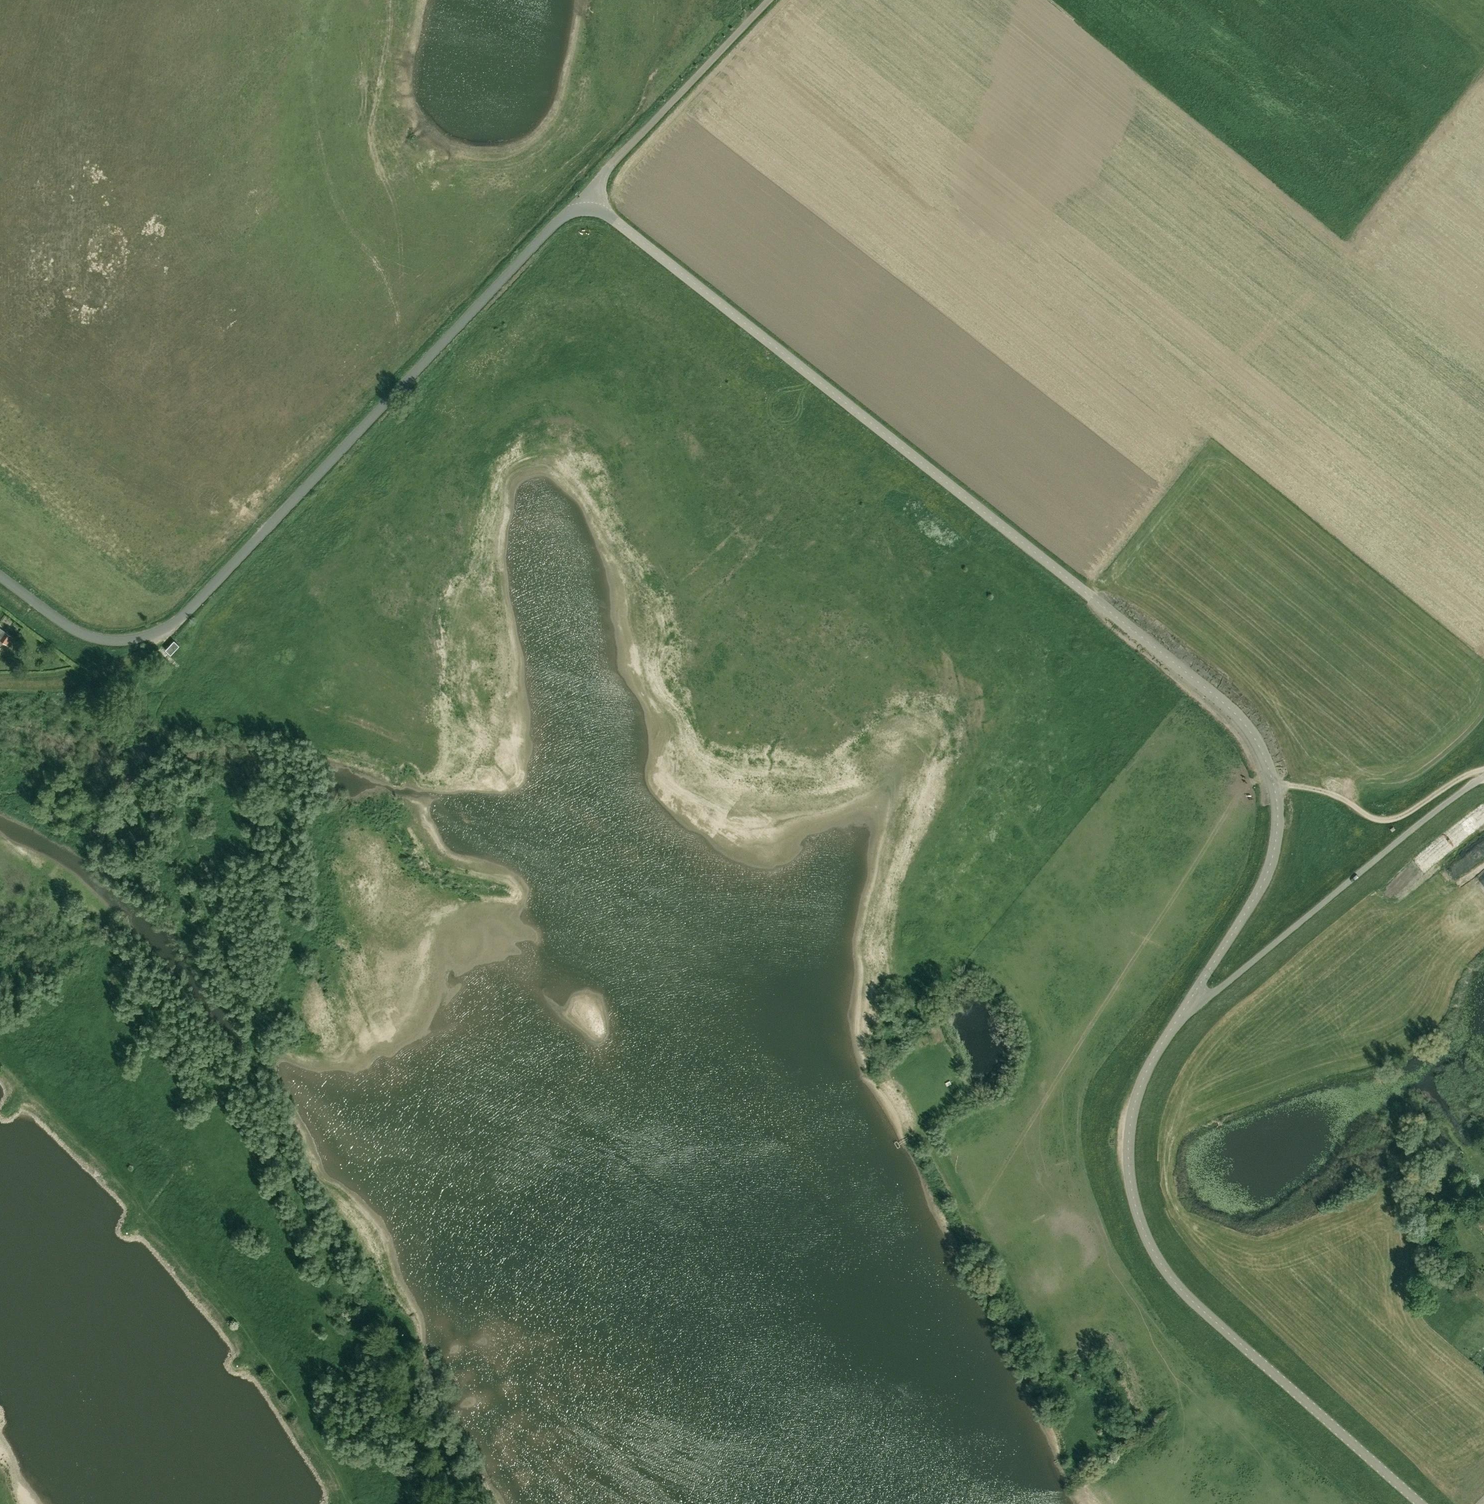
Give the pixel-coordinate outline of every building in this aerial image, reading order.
[(7,644),(12,636),(0,628),(0,640),(7,644)] [(176,640),(167,647),(173,653),(181,646),(176,640)]
